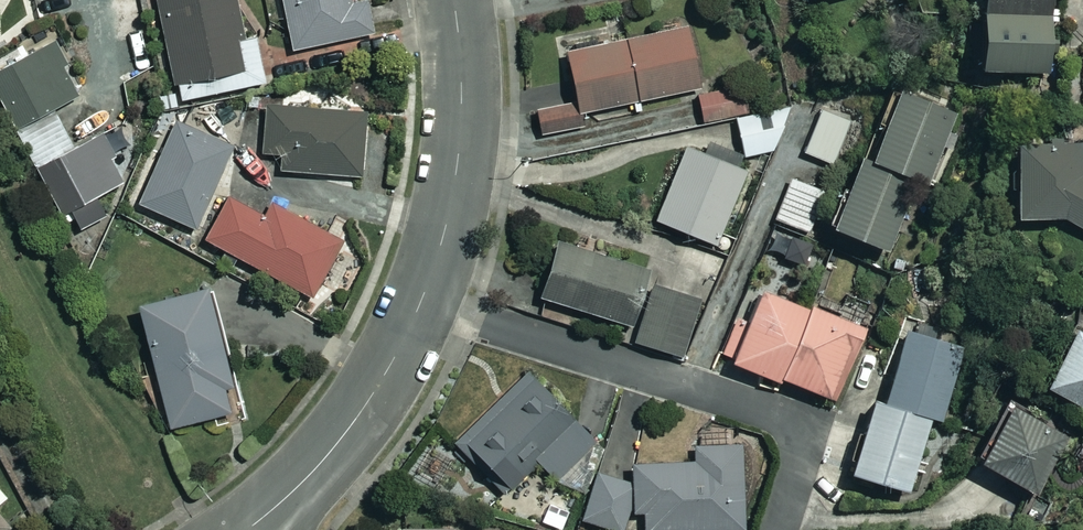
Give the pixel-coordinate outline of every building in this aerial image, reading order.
[(233,0),(156,0),(178,102),(265,83),(255,38),(242,41),(233,0)] [(359,0),(282,0),(293,51),(367,34),(359,0)] [(981,72),(1050,74),(1052,0),(983,0),(981,72)] [(627,42),(638,102),(698,90),(686,31),(627,42)] [(78,99),(62,67),(68,64),(57,42),(0,69),(0,98),(15,129),(78,99)] [(638,102),(627,42),(568,54),(577,101),(536,109),(541,138),(590,129),(587,112),(638,102)] [(749,114),(744,87),(698,95),(704,123),(749,114)] [(953,114),(900,93),(871,163),(862,159),(833,230),(885,250),(913,179),(924,184),(953,114)] [(365,114),(266,106),(262,154),(281,156),(280,172),(361,178),(365,114)] [(775,152),(794,108),(735,120),(743,158),(775,152)] [(855,122),(826,108),(804,152),(834,166),(855,122)] [(231,149),(176,124),(139,205),(195,230),(231,149)] [(101,198),(122,187),(97,140),(38,170),(61,216),(70,212),(80,230),(110,215),(101,198)] [(1054,148),(1018,147),(1018,220),(1064,220),(1082,229),(1082,162),(1054,148)] [(750,175),(686,150),(658,222),(721,247),(750,175)] [(824,192),(791,180),(776,220),(810,232),(824,192)] [(266,218),(230,198),(206,240),(314,300),(346,243),(275,203),(266,218)] [(645,270),(556,243),(540,299),(628,326),(645,270)] [(701,303),(654,286),(635,342),(682,358),(701,303)] [(238,411),(207,290),(139,307),(170,428),(238,411)] [(808,311),(760,293),(748,325),(736,320),(722,358),(730,360),(728,365),(781,385),(783,380),(839,401),(866,328),(810,307),(808,311)] [(1077,331),(1046,388),(1082,408),(1082,335),(1077,331)] [(884,403),(932,418),(941,421),(964,351),(907,333),(884,403)] [(594,440),(523,373),(460,441),(512,489),(537,462),(557,480),(585,492),(605,444),(594,440)] [(908,492),(932,418),(884,403),(875,400),(851,474),(908,492)] [(1070,436),(1011,403),(977,462),(1036,496),(1070,436)] [(646,529),(745,529),(740,441),(696,443),(697,461),(629,466),(630,483),(602,472),(583,519),(610,529),(626,529),(632,515),(645,514),(646,529)] [(12,527),(0,513),(0,529),(9,529),(12,527)]
